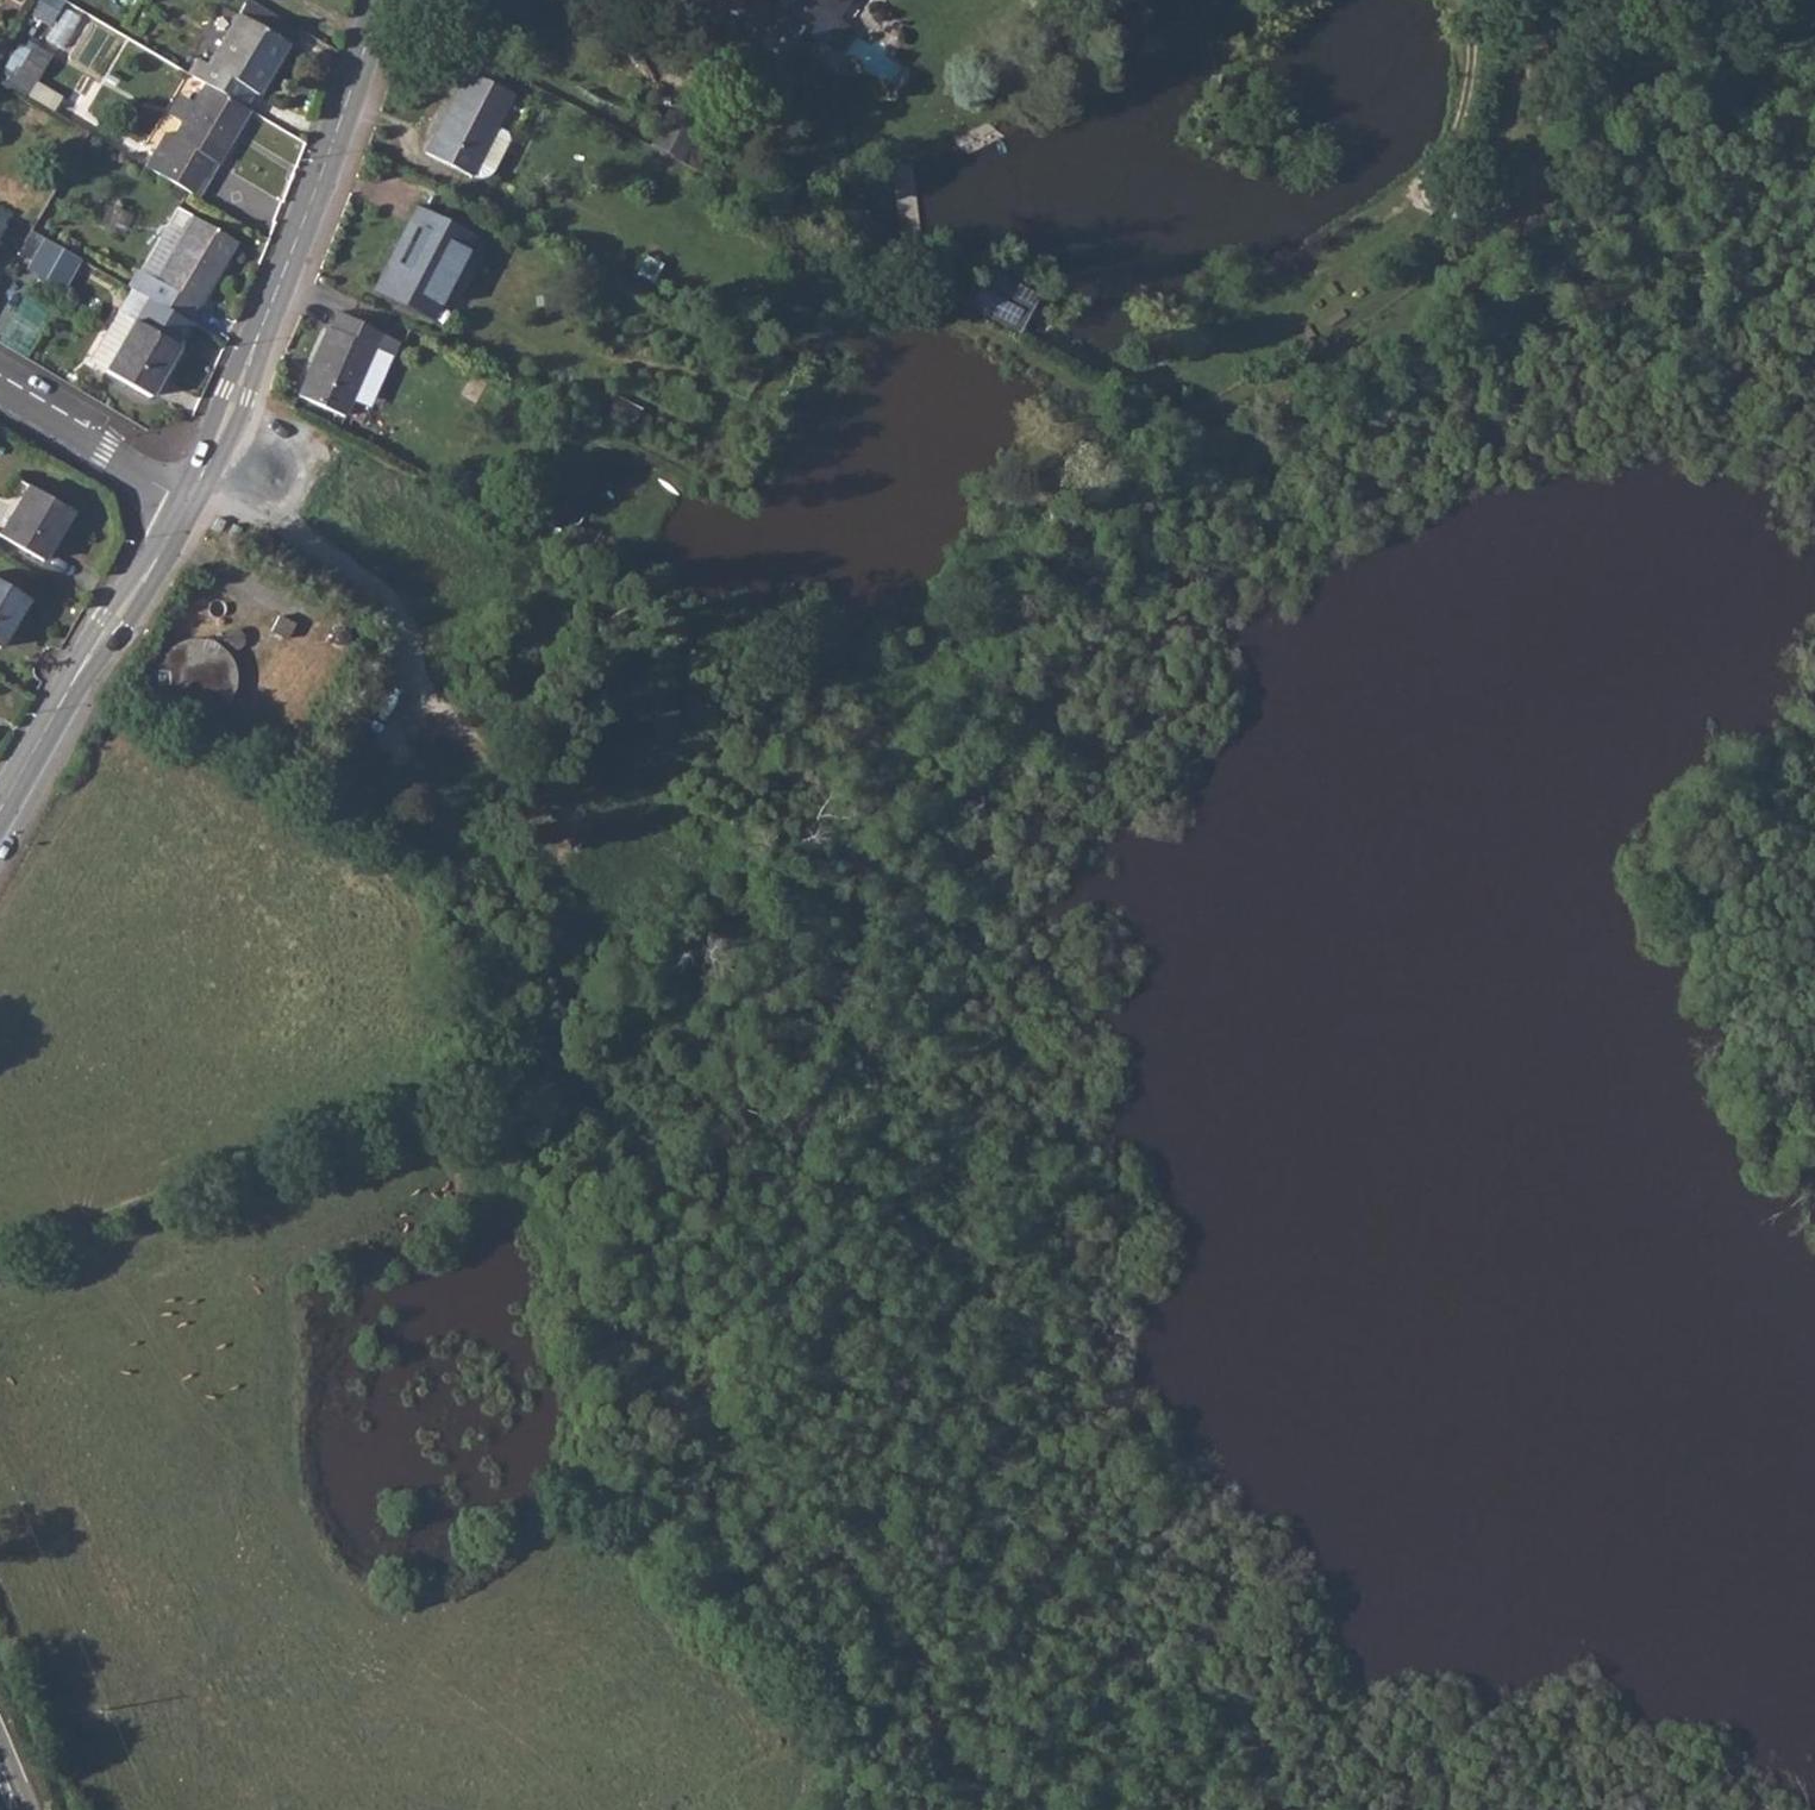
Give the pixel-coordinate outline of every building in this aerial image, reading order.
[(55,0),(40,0),(35,9),(50,18),(59,2),(55,0)] [(297,28),(249,0),(244,0),(206,65),(198,60),(189,75),(206,85),(244,107),(252,92),(258,95),(297,28)] [(859,0),(795,0),(781,19),(759,2),(735,33),(765,56),(750,76),(785,103),(800,83),(793,78),(821,43),(836,55),(854,32),(849,28),(866,6),(859,0)] [(6,69),(12,73),(7,81),(31,94),(30,97),(53,111),(62,95),(40,82),(55,55),(30,41),(25,49),(20,46),(6,69)] [(495,127),(512,95),(468,71),(426,153),(470,176),(476,178),(483,178),(489,176),(493,171),(509,140),(507,133),(495,127)] [(146,166),(192,193),(212,161),(217,164),(249,110),(244,107),(206,85),(174,137),(166,133),(146,166)] [(212,161),(192,193),(197,196),(217,164),(212,161)] [(175,207),(138,270),(154,279),(191,216),(175,207)] [(447,327),(464,294),(449,286),(474,237),(415,207),(372,290),(447,327)] [(149,298),(186,320),(196,304),(198,306),(236,242),(191,216),(154,279),(138,270),(128,287),(149,298)] [(449,286),(464,294),(478,265),(481,253),(479,244),(474,237),(449,286)] [(80,259),(45,239),(28,269),(62,289),(80,259)] [(186,320),(149,298),(135,322),(177,347),(191,323),(186,320)] [(107,371),(135,322),(117,312),(89,360),(107,371)] [(392,357),(398,342),(338,312),(330,329),(328,328),(297,396),(344,417),(352,398),(373,349),(392,357)] [(177,347),(135,322),(107,371),(149,396),(177,347)] [(373,349),(352,398),(372,406),(392,357),(373,349)] [(640,410),(617,398),(608,415),(631,427),(640,410)] [(28,486),(15,479),(0,505),(0,534),(28,486)] [(71,512),(28,486),(0,534),(0,536),(42,561),(71,512)] [(28,599),(0,582),(0,646),(28,599)] [(299,625),(279,615),(270,633),(289,643),(299,625)] [(214,642),(203,639),(191,639),(180,642),(171,648),(163,657),(158,668),(157,679),(159,690),(164,701),(171,709),(181,715),(192,719),(204,718),(215,715),(224,709),(232,700),(236,689),(238,678),(236,667),(231,656),(224,648),(214,642)]
